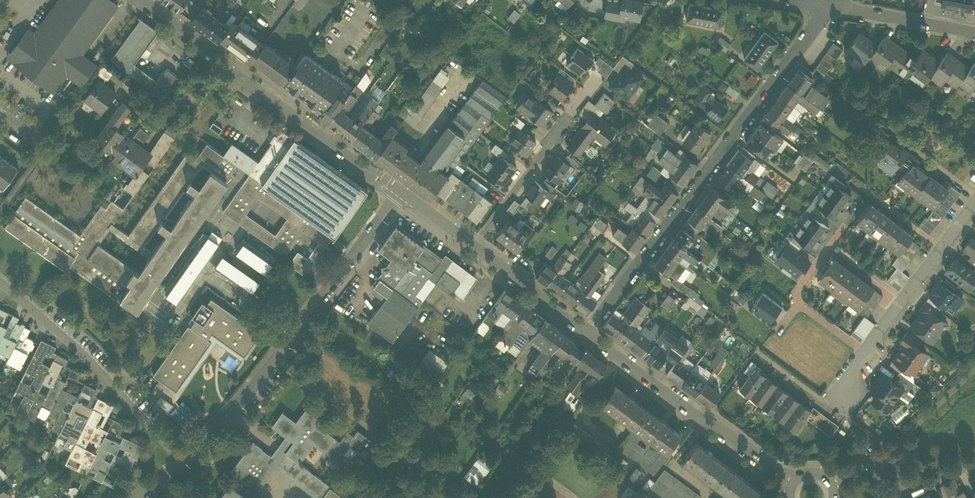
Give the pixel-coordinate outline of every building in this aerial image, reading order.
[(54,91),(67,73),(82,84),(97,63),(82,53),(118,4),(113,0),(59,0),(35,32),(14,60),(15,60),(14,61),(54,91)] [(179,11),(187,0),(165,0),(179,11)] [(225,21),(234,10),(232,8),(237,1),(235,0),(232,0),(228,5),(219,17),(225,21)] [(335,13),(339,7),(341,3),(337,0),(317,0),(335,13)] [(556,1),(566,8),(569,5),(562,0),(556,0),(556,1)] [(621,4),(619,14),(625,15),(640,18),(643,2),(635,0),(622,0),(621,4)] [(955,8),(969,10),(971,0),(956,0),(955,8)] [(225,21),(219,17),(228,5),(223,1),(223,2),(222,1),(214,13),(211,10),(212,9),(207,5),(206,7),(202,4),(191,20),(208,33),(208,32),(219,40),(221,37),(230,25),(225,21)] [(625,19),(625,15),(619,14),(621,4),(608,1),(605,15),(625,19)] [(686,18),(720,25),(723,9),(689,2),(686,18)] [(513,21),(520,12),(514,7),(507,16),(513,21)] [(111,59),(130,73),(137,64),(135,62),(141,54),(146,47),(158,31),(141,19),(111,59)] [(221,37),(245,55),(257,38),(233,20),(230,25),(221,37)] [(9,55),(14,60),(35,32),(29,28),(9,55)] [(744,58),(758,68),(778,40),(764,30),(744,58)] [(864,62),(867,57),(877,45),(860,32),(847,49),(864,62)] [(726,47),(730,42),(720,34),(716,39),(726,47)] [(898,70),(910,54),(895,43),(895,44),(889,40),(890,39),(884,35),(877,45),(867,57),(882,68),(887,62),(898,70)] [(264,43),(257,38),(245,55),(251,60),(252,59),(264,43)] [(265,41),(264,43),(252,59),(259,63),(271,46),(265,41)] [(833,41),(826,51),(836,58),(843,48),(833,41)] [(102,45),(94,55),(98,58),(106,48),(102,45)] [(259,63),(284,82),(297,65),(271,46),(259,63)] [(151,52),(146,47),(141,54),(147,57),(151,52)] [(580,73),(586,66),(588,63),(590,64),(594,59),(577,47),(571,56),(572,57),(567,64),(580,73)] [(925,80),(929,75),(939,61),(922,48),(915,58),(910,54),(898,70),(907,76),(911,70),(925,80)] [(825,73),(836,58),(826,51),(816,67),(825,73)] [(939,61),(944,64),(951,54),(947,51),(939,61)] [(284,82),(300,94),(321,65),(305,53),(297,65),(284,82)] [(685,60),(676,53),(674,56),(682,63),(685,60)] [(630,68),(634,63),(622,54),(613,66),(620,71),(625,64),(630,68)] [(956,86),(959,82),(969,68),(958,59),(956,61),(951,56),(952,55),(951,54),(944,64),(939,61),(929,75),(937,81),(942,75),(945,77),(956,86)] [(598,69),(606,76),(613,66),(600,55),(595,61),(600,65),(598,69)] [(158,80),(137,64),(130,73),(134,76),(133,78),(137,80),(138,79),(152,89),(150,91),(158,97),(167,85),(169,86),(177,74),(168,67),(158,80)] [(610,85),(627,98),(643,77),(630,68),(625,64),(620,71),(619,71),(620,74),(618,77),(615,77),(610,85)] [(799,68),(812,77),(815,73),(812,71),(802,64),(799,68)] [(98,72),(108,79),(113,73),(103,65),(98,72)] [(327,69),(321,65),(300,94),(305,98),(327,69)] [(559,73),(570,81),(574,76),(561,66),(557,72),(558,73),(559,73)] [(815,73),(822,78),(825,73),(816,67),(815,66),(812,71),(815,73)] [(799,68),(789,83),(801,92),(806,86),(812,78),(812,77),(799,68)] [(974,84),(974,69),(973,72),(969,68),(959,82),(967,88),(971,82),(974,84)] [(343,80),(327,69),(305,98),(322,109),(335,92),(337,89),(343,80)] [(744,80),(752,86),(759,77),(751,71),(744,80)] [(562,99),(567,92),(569,89),(570,90),(574,84),(570,81),(559,73),(558,73),(552,82),(554,83),(549,89),(562,99)] [(405,118),(414,125),(443,86),(433,79),(405,118)] [(465,135),(449,124),(420,161),(416,167),(440,184),(451,170),(460,158),(481,131),(501,104),(507,96),(483,79),(466,101),(477,109),(471,118),(476,121),(465,135)] [(99,80),(85,99),(95,106),(102,111),(116,92),(99,80)] [(723,80),(718,87),(723,91),(725,90),(729,84),(723,80)] [(810,108),(814,102),(805,95),(801,92),(789,83),(779,95),(793,105),(797,99),(810,108)] [(725,90),(735,98),(740,92),(729,84),(725,90)] [(694,100),(706,109),(711,103),(706,100),(712,91),(705,85),(694,100)] [(329,123),(340,131),(350,117),(350,116),(343,111),(345,108),(346,109),(361,89),(356,86),(350,93),(345,100),(329,123)] [(801,92),(805,95),(810,88),(809,88),(806,86),(801,92)] [(827,96),(814,86),(810,88),(805,95),(814,102),(820,106),(827,96)] [(337,89),(335,92),(345,100),(350,93),(344,89),(341,92),(337,89)] [(200,102),(203,104),(211,92),(209,90),(200,102)] [(594,104),(605,112),(614,99),(603,91),(594,104)] [(711,103),(715,98),(714,92),(712,91),(706,100),(711,103)] [(329,123),(345,100),(335,92),(322,109),(318,114),(329,123)] [(372,97),(378,102),(381,97),(375,92),(372,97)] [(527,113),(527,112),(534,104),(533,103),(535,100),(526,93),(517,106),(527,113)] [(779,95),(775,101),(788,111),(793,105),(779,95)] [(340,131),(351,139),(372,109),(378,102),(372,97),(357,117),(358,119),(356,121),(350,117),(340,131)] [(544,104),(552,110),(553,111),(558,104),(549,97),(544,104)] [(537,98),(535,100),(533,103),(534,104),(527,112),(534,118),(542,124),(548,117),(547,117),(552,110),(544,104),(537,98)] [(715,98),(711,103),(706,109),(706,110),(719,119),(728,108),(715,98)] [(93,108),(95,106),(85,99),(84,101),(83,104),(91,109),(93,108)] [(580,111),(589,117),(592,112),(593,113),(598,106),(589,99),(580,111)] [(466,101),(449,124),(465,135),(476,121),(471,118),(477,109),(466,101)] [(785,116),(788,111),(775,101),(768,111),(781,121),(785,116)] [(123,102),(108,122),(115,127),(130,107),(123,102)] [(810,108),(820,115),(824,109),(820,106),(814,102),(810,108)] [(188,118),(194,110),(184,103),(179,111),(188,118)] [(351,139),(361,146),(372,132),(366,128),(377,113),(372,109),(351,139)] [(774,130),(777,126),(781,121),(768,111),(761,120),(774,130)] [(568,146),(577,154),(594,131),(606,140),(614,128),(593,113),(592,112),(589,117),(583,125),(568,146)] [(647,124),(660,133),(668,122),(656,113),(647,124)] [(512,121),(521,127),(525,122),(516,115),(512,121)] [(391,123),(398,127),(402,121),(396,117),(391,123)] [(173,119),(165,130),(175,137),(183,126),(173,119)] [(785,124),(791,129),(793,130),(797,125),(795,123),(789,119),(785,124)] [(760,121),(753,131),(776,147),(783,137),(774,130),(774,131),(760,121)] [(785,124),(781,121),(777,126),(788,134),(791,129),(785,124)] [(116,153),(120,155),(132,139),(115,127),(108,122),(97,138),(105,144),(102,148),(109,153),(112,149),(116,153)] [(213,122),(210,127),(219,133),(223,128),(213,122)] [(683,141),(696,150),(710,131),(697,122),(683,141)] [(375,135),(374,134),(363,148),(376,157),(392,135),(398,127),(391,123),(380,138),(375,135)] [(150,133),(141,127),(135,135),(144,142),(150,133)] [(250,173),(263,182),(294,139),(281,129),(259,161),(250,173)] [(516,147),(526,155),(532,147),(530,146),(535,140),(521,129),(516,136),(521,140),(516,147)] [(168,147),(175,137),(165,130),(158,140),(159,141),(168,147)] [(768,158),(776,147),(753,131),(746,141),(768,158)] [(374,134),(372,132),(361,146),(363,148),(374,134)] [(376,157),(400,175),(415,156),(406,149),(408,146),(392,135),(376,157)] [(295,138),(294,139),(263,182),(262,184),(311,220),(334,236),(335,237),(368,190),(295,138)] [(149,152),(132,139),(120,155),(127,160),(123,165),(123,166),(136,176),(137,176),(142,169),(148,161),(153,154),(151,153),(149,152)] [(889,161),(903,171),(914,156),(891,139),(890,140),(888,140),(884,144),(885,147),(875,160),(885,167),(889,161)] [(149,152),(151,153),(159,141),(158,140),(149,152)] [(168,147),(159,141),(151,153),(153,154),(148,161),(154,166),(168,147)] [(232,142),(224,154),(237,164),(243,168),(252,156),(232,142)] [(500,154),(505,157),(509,152),(496,142),(490,149),(499,156),(500,154)] [(87,235),(140,272),(149,260),(147,258),(157,243),(159,245),(168,232),(159,225),(163,220),(172,226),(181,214),(179,213),(190,198),(191,199),(197,192),(187,185),(191,180),(201,186),(212,171),(225,181),(237,164),(224,154),(207,143),(196,159),(187,152),(129,234),(113,223),(97,211),(81,234),(26,195),(18,207),(76,249),(87,235)] [(647,153),(657,161),(658,160),(663,154),(656,148),(652,146),(647,153)] [(667,149),(664,147),(662,149),(657,146),(656,148),(663,154),(667,149)] [(739,150),(752,160),(754,158),(755,155),(742,146),(739,150)] [(40,149),(35,157),(39,161),(45,153),(40,149)] [(663,154),(676,164),(680,159),(667,149),(663,154)] [(728,164),(741,174),(745,170),(747,166),(752,160),(739,150),(728,164)] [(121,169),(123,166),(123,165),(127,160),(120,155),(116,153),(110,161),(121,169)] [(569,165),(572,167),(577,161),(567,153),(562,159),(569,165)] [(796,163),(806,170),(813,160),(804,153),(796,163)] [(488,171),(504,183),(517,166),(505,157),(500,154),(499,156),(488,171)] [(542,170),(557,181),(569,165),(562,159),(555,154),(547,165),(546,164),(542,170)] [(665,165),(672,170),(676,164),(663,154),(658,160),(665,165)] [(683,154),(680,159),(676,164),(691,175),(698,165),(683,154)] [(10,161),(9,161),(2,156),(2,155),(0,158),(0,175),(10,161)] [(259,161),(252,156),(243,168),(250,173),(259,161)] [(415,156),(400,175),(406,179),(421,160),(415,156)] [(919,160),(914,156),(903,171),(897,179),(906,186),(920,167),(916,164),(919,160)] [(754,158),(752,160),(747,166),(754,171),(760,162),(754,158)] [(10,161),(0,175),(0,184),(4,187),(3,187),(4,188),(19,167),(18,167),(18,168),(10,162),(11,162),(10,161)] [(758,176),(766,167),(760,162),(754,171),(753,172),(758,176)] [(672,170),(669,174),(683,184),(691,175),(676,164),(672,170)] [(741,174),(728,164),(717,179),(730,189),(735,183),(741,174)] [(646,174),(655,180),(661,171),(653,165),(646,174)] [(665,165),(661,171),(667,176),(669,174),(672,170),(665,165)] [(906,186),(916,193),(932,170),(927,166),(924,170),(920,167),(906,186)] [(430,197),(437,188),(440,184),(416,167),(407,180),(430,197)] [(134,194),(149,174),(142,169),(137,176),(136,176),(129,184),(127,183),(124,187),(134,194)] [(437,188),(446,195),(459,176),(451,170),(440,184),(437,188)] [(750,174),(745,170),(741,174),(747,178),(750,174)] [(916,193),(925,199),(939,181),(935,178),(938,174),(932,170),(916,193)] [(153,282),(225,181),(212,171),(201,186),(191,180),(187,185),(197,192),(191,199),(190,198),(179,213),(181,214),(172,226),(163,220),(159,225),(168,232),(159,245),(157,243),(147,258),(149,260),(140,272),(153,282)] [(753,172),(752,171),(750,174),(747,178),(751,181),(754,183),(753,184),(757,186),(762,179),(758,176),(753,172)] [(310,222),(311,220),(262,184),(263,182),(250,173),(223,211),(240,223),(246,213),(258,197),(287,218),(276,234),(269,244),(286,255),(303,230),(310,222)] [(682,187),(683,184),(669,174),(667,176),(669,177),(682,187)] [(735,183),(744,190),(745,188),(749,191),(749,190),(753,184),(754,183),(751,181),(747,178),(741,174),(735,183)] [(833,183),(837,178),(832,174),(828,179),(832,183),(833,183)] [(637,181),(645,187),(650,181),(641,175),(637,181)] [(446,195),(454,201),(467,183),(459,176),(446,195)] [(664,183),(677,193),(682,187),(669,177),(664,183)] [(837,178),(833,183),(843,190),(846,185),(837,178)] [(527,194),(539,203),(549,190),(549,189),(541,184),(535,179),(525,193),(527,194)] [(549,190),(550,191),(554,186),(545,179),(541,184),(549,189),(549,190)] [(943,184),(939,181),(925,199),(934,207),(937,203),(944,194),(947,189),(951,184),(946,180),(943,184)] [(633,186),(642,193),(646,188),(645,187),(637,181),(633,186)] [(660,189),(650,181),(645,187),(646,188),(668,205),(677,193),(664,183),(660,189)] [(454,201),(462,207),(475,189),(467,183),(454,201)] [(764,190),(772,196),(777,189),(769,183),(764,190)] [(844,207),(852,197),(843,190),(833,183),(832,183),(825,193),(844,207)] [(749,190),(760,199),(765,192),(757,186),(753,184),(749,190)] [(951,184),(947,189),(957,196),(961,191),(951,184)] [(711,187),(706,194),(725,209),(731,202),(731,201),(722,195),(711,187)] [(668,205),(646,188),(642,193),(646,195),(652,200),(648,206),(660,216),(669,205),(668,205)] [(462,207),(470,213),(483,195),(475,189),(462,207)] [(947,189),(944,194),(953,201),(957,196),(947,189)] [(731,202),(733,204),(737,199),(725,190),(722,195),(731,201),(731,202)] [(844,207),(825,193),(817,203),(817,204),(827,211),(836,218),(844,207)] [(521,203),(532,212),(539,203),(527,194),(521,203)] [(716,221),(725,209),(706,194),(697,206),(716,221)] [(944,194),(937,203),(946,211),(953,201),(944,194)] [(491,201),(483,195),(470,213),(478,219),(491,201)] [(652,200),(646,195),(637,207),(643,212),(648,206),(652,200)] [(506,209),(512,214),(518,207),(520,203),(514,198),(506,209)] [(737,199),(733,204),(728,211),(733,215),(743,203),(737,199)] [(106,208),(118,217),(124,209),(112,200),(106,207),(106,208)] [(809,205),(814,208),(817,204),(817,203),(813,200),(809,205)] [(637,207),(628,201),(626,205),(624,207),(632,213),(634,214),(633,216),(638,220),(643,212),(637,207)] [(858,220),(869,228),(882,210),(872,203),(870,205),(858,220)] [(934,207),(933,208),(943,215),(946,211),(937,203),(934,207)] [(97,211),(113,223),(118,217),(106,208),(106,207),(102,204),(97,211)] [(827,211),(817,204),(814,208),(823,216),(827,211)] [(810,213),(814,208),(809,205),(805,210),(810,213)] [(643,212),(656,222),(660,216),(648,206),(643,212)] [(719,223),(716,221),(697,206),(688,218),(696,224),(700,228),(705,222),(716,231),(721,224),(719,223)] [(159,286),(153,282),(140,272),(87,235),(76,249),(18,207),(13,213),(14,213),(6,226),(67,269),(70,265),(139,314),(159,286)] [(823,216),(814,208),(810,213),(820,221),(823,216)] [(933,208),(930,212),(940,219),(943,215),(933,208)] [(724,227),(733,215),(728,211),(725,209),(716,221),(719,223),(721,224),(724,227)] [(869,228),(879,236),(893,218),(882,210),(869,228)] [(638,220),(633,226),(646,236),(656,222),(643,212),(638,220)] [(930,212),(927,217),(936,224),(940,219),(930,212)] [(276,234),(246,213),(240,223),(269,244),(276,234)] [(626,221),(633,226),(638,220),(633,216),(634,214),(632,213),(626,221)] [(810,213),(802,224),(821,238),(829,228),(820,221),(810,213)] [(598,216),(592,223),(603,232),(609,224),(598,216)] [(496,234),(509,244),(520,228),(514,224),(515,222),(509,217),(496,234)] [(927,217),(923,221),(933,228),(936,224),(927,217)] [(688,218),(684,225),(691,230),(696,224),(688,218)] [(879,236),(890,244),(903,226),(893,218),(879,236)] [(577,224),(583,229),(587,224),(580,219),(577,224)] [(311,220),(310,222),(324,232),(318,241),(319,242),(320,241),(326,246),(334,236),(311,220)] [(857,223),(867,230),(869,228),(858,220),(857,223)] [(929,233),(933,228),(923,221),(920,226),(929,233)] [(303,230),(318,241),(324,232),(310,222),(303,230)] [(417,241),(420,240),(396,222),(376,248),(391,259),(386,265),(381,266),(382,271),(371,286),(372,291),(384,300),(387,295),(374,286),(380,278),(381,279),(385,273),(384,268),(389,268),(395,260),(393,258),(380,248),(396,226),(417,241)] [(524,223),(520,228),(527,233),(530,228),(524,223)] [(601,230),(593,224),(590,228),(598,234),(601,230)] [(813,248),(821,238),(802,224),(794,234),(804,241),(813,248)] [(612,233),(622,240),(628,233),(618,225),(612,233)] [(689,233),(691,230),(684,225),(681,227),(689,233)] [(395,259),(407,268),(423,246),(422,245),(420,240),(417,241),(396,226),(380,248),(393,258),(395,260),(395,259)] [(633,226),(628,233),(622,240),(622,241),(635,251),(646,236),(633,226)] [(914,234),(903,226),(890,244),(900,251),(898,253),(899,254),(900,253),(903,248),(907,243),(910,238),(914,234)] [(681,227),(673,239),(696,256),(699,251),(689,243),(694,237),(689,233),(681,227)] [(529,234),(527,233),(520,228),(509,244),(516,250),(517,250),(523,241),(529,234)] [(867,230),(877,238),(879,236),(869,228),(867,230)] [(212,230),(209,235),(219,242),(222,237),(212,230)] [(791,239),(794,234),(790,230),(786,236),(791,239)] [(794,234),(791,239),(801,246),(804,241),(794,234)] [(177,301),(219,242),(209,235),(167,294),(177,301)] [(786,236),(782,241),(788,245),(788,244),(797,251),(801,246),(791,239),(786,236)] [(877,238),(888,246),(890,244),(879,236),(877,238)] [(973,238),(971,236),(964,245),(967,247),(971,250),(969,252),(971,254),(974,257),(974,239),(973,238)] [(425,238),(420,240),(422,245),(423,246),(441,259),(438,264),(460,281),(454,290),(463,297),(478,277),(446,253),(443,257),(425,244),(427,243),(425,238)] [(910,238),(907,243),(916,250),(920,245),(910,238)] [(692,261),(696,256),(673,239),(665,249),(678,259),(682,254),(692,261)] [(316,246),(327,254),(331,249),(326,246),(320,241),(319,242),(316,246)] [(516,250),(522,255),(529,245),(523,241),(517,250),(516,250)] [(273,263),(244,242),(237,252),(266,273),(273,263)] [(907,243),(903,248),(913,255),(916,250),(907,243)] [(788,245),(777,259),(784,264),(794,271),(796,273),(802,265),(804,267),(809,260),(797,251),(788,244),(788,245)] [(888,246),(898,253),(900,251),(890,244),(888,246)] [(289,263),(310,278),(327,254),(316,246),(308,258),(298,251),(289,263)] [(368,321),(393,340),(436,282),(451,293),(454,290),(460,281),(438,264),(441,259),(423,246),(407,268),(395,259),(395,260),(389,268),(384,268),(385,273),(381,279),(380,278),(374,286),(387,295),(384,300),(368,321)] [(544,256),(548,259),(555,250),(551,247),(544,256)] [(903,248),(900,253),(909,260),(913,255),(903,248)] [(668,272),(678,259),(665,249),(656,263),(668,272)] [(580,288),(582,290),(598,269),(606,259),(599,253),(584,273),(586,274),(579,284),(581,286),(580,288)] [(899,254),(896,258),(905,265),(909,260),(900,253),(899,254)] [(260,281),(223,254),(216,264),(253,291),(260,281)] [(560,255),(551,267),(557,271),(566,259),(560,255)] [(967,287),(972,280),(974,282),(974,281),(974,280),(974,272),(972,270),(955,257),(945,270),(967,287)] [(826,270),(832,262),(829,260),(827,258),(821,266),(826,270)] [(892,263),(897,266),(902,270),(905,265),(896,258),(892,263)] [(566,259),(557,271),(561,274),(570,263),(566,259)] [(686,265),(678,259),(668,272),(675,277),(676,278),(677,278),(686,265)] [(826,283),(833,288),(848,269),(850,266),(846,263),(844,266),(834,259),(834,260),(832,262),(826,270),(823,275),(829,279),(826,283)] [(547,284),(557,271),(551,267),(545,262),(535,275),(547,284)] [(784,264),(780,269),(790,276),(794,271),(784,264)] [(902,270),(897,266),(887,279),(892,282),(894,280),(902,286),(910,276),(902,270)] [(605,275),(598,269),(582,290),(587,293),(591,289),(593,291),(593,290),(598,284),(605,275)] [(833,288),(841,295),(858,272),(853,269),(851,271),(848,269),(833,288)] [(547,284),(558,292),(568,279),(561,274),(557,271),(547,284)] [(841,295),(850,301),(864,281),(861,279),(863,276),(858,272),(841,295)] [(823,286),(826,283),(829,279),(823,275),(817,282),(823,286)] [(671,281),(681,289),(685,284),(677,278),(676,278),(675,277),(671,281)] [(942,283),(953,291),(956,286),(946,278),(942,283)] [(558,292),(573,303),(582,290),(580,288),(568,279),(558,292)] [(867,279),(864,281),(850,301),(858,307),(858,308),(861,304),(864,299),(868,295),(873,288),(869,285),(871,282),(867,279)] [(930,295),(938,301),(942,304),(941,304),(944,307),(947,306),(950,302),(956,307),(963,298),(953,291),(942,283),(941,282),(936,289),(935,288),(930,295)] [(606,289),(598,284),(593,290),(601,296),(606,289)] [(681,289),(686,293),(690,287),(685,284),(681,289)] [(490,309),(487,313),(495,319),(503,307),(513,294),(505,288),(496,302),(499,304),(493,311),(490,309)] [(873,288),(868,295),(878,302),(883,295),(873,288)] [(587,293),(582,290),(573,303),(587,314),(597,301),(587,293)] [(755,309),(771,321),(782,305),(763,291),(755,302),(758,305),(755,309)] [(523,302),(513,294),(503,307),(509,311),(500,322),(507,328),(512,322),(509,321),(513,316),(523,302)] [(661,304),(668,309),(675,299),(668,294),(661,304)] [(689,295),(685,300),(681,305),(681,306),(685,308),(687,308),(690,304),(698,309),(702,305),(689,295)] [(868,295),(864,299),(874,307),(878,302),(868,295)] [(196,319),(191,326),(189,324),(153,374),(177,390),(212,340),(208,338),(212,333),(244,355),(245,356),(261,332),(212,297),(207,304),(203,301),(192,316),(196,319)] [(632,302),(638,306),(641,301),(636,297),(632,302)] [(864,299),(861,304),(871,311),(874,307),(864,299)] [(923,312),(928,316),(932,311),(935,313),(938,308),(934,305),(926,299),(919,309),(921,311),(923,312)] [(496,302),(490,309),(493,311),(499,304),(496,302)] [(523,302),(513,316),(519,319),(528,306),(523,302)] [(636,314),(638,312),(641,308),(638,306),(632,302),(628,308),(630,309),(636,314)] [(644,303),(641,308),(638,312),(644,317),(650,308),(644,303)] [(857,309),(864,314),(867,316),(871,311),(861,304),(858,308),(857,309)] [(528,306),(519,319),(518,320),(525,325),(535,311),(528,306)] [(4,334),(7,327),(2,324),(8,311),(0,307),(0,341),(4,334)] [(495,319),(500,322),(509,311),(503,307),(495,319)] [(624,320),(623,323),(627,326),(629,323),(636,314),(630,309),(623,319),(624,320)] [(535,311),(525,325),(534,332),(544,318),(535,311)] [(911,325),(928,338),(933,331),(936,334),(942,326),(943,326),(946,326),(947,324),(947,321),(945,320),(943,320),(935,313),(932,311),(928,316),(923,312),(919,318),(917,316),(911,325)] [(629,323),(635,328),(644,317),(638,312),(636,314),(629,323)] [(489,327),(495,319),(487,313),(481,321),(489,327)] [(13,328),(14,328),(17,322),(20,317),(14,314),(13,314),(8,325),(13,328)] [(619,337),(627,326),(623,323),(612,314),(603,326),(619,337)] [(867,316),(864,314),(853,329),(864,337),(874,322),(867,316)] [(187,323),(189,324),(191,326),(196,319),(192,316),(187,323)] [(519,319),(513,316),(509,321),(512,322),(507,328),(500,338),(509,344),(510,345),(513,342),(525,325),(518,320),(519,319)] [(529,339),(534,343),(539,336),(550,322),(544,318),(534,332),(529,339)] [(489,327),(481,321),(476,328),(484,334),(489,327)] [(9,356),(15,346),(19,337),(25,326),(17,322),(14,328),(13,328),(9,337),(4,334),(0,341),(0,351),(9,356)] [(547,343),(554,347),(565,333),(550,322),(539,336),(547,343)] [(641,330),(640,331),(654,342),(664,328),(656,322),(647,334),(641,330)] [(635,328),(629,323),(627,326),(619,337),(629,345),(640,331),(635,328)] [(7,327),(4,334),(9,337),(13,328),(8,325),(7,327)] [(529,339),(534,332),(525,325),(513,342),(522,349),(529,339)] [(25,339),(25,340),(27,336),(31,329),(25,326),(19,337),(25,339)] [(654,342),(667,352),(677,338),(664,328),(654,342)] [(912,372),(913,372),(927,353),(915,344),(919,338),(908,330),(901,338),(902,343),(904,344),(899,350),(897,351),(895,353),(895,355),(894,358),(904,366),(904,368),(909,372),(912,372)] [(654,342),(640,331),(629,345),(644,356),(654,342)] [(242,359),(244,355),(212,333),(208,338),(212,340),(177,390),(180,392),(216,341),(242,359)] [(565,333),(554,347),(561,352),(564,354),(571,345),(575,340),(565,333)] [(683,335),(679,340),(687,346),(691,341),(683,335)] [(832,343),(822,335),(814,347),(823,354),(825,352),(829,347),(832,343)] [(20,348),(15,346),(9,356),(7,360),(7,361),(21,368),(35,340),(27,336),(25,340),(25,339),(20,348)] [(547,343),(539,336),(534,343),(543,349),(547,343)] [(25,339),(19,337),(15,346),(20,348),(25,339)] [(509,344),(500,338),(496,344),(504,350),(509,344)] [(679,340),(677,338),(667,352),(668,353),(668,354),(677,360),(687,346),(679,340)] [(27,413),(38,391),(43,382),(51,366),(42,362),(47,353),(52,355),(54,352),(57,346),(42,339),(26,371),(35,375),(31,384),(22,380),(16,390),(25,394),(23,398),(18,408),(27,413)] [(522,349),(513,342),(509,348),(517,355),(522,349)] [(667,352),(654,342),(644,356),(658,367),(668,354),(668,353),(667,352)] [(536,358),(543,362),(554,347),(547,343),(543,349),(536,358)] [(564,362),(571,367),(576,361),(582,353),(571,345),(564,354),(568,357),(564,362)] [(549,368),(561,352),(554,347),(543,362),(542,363),(549,368)] [(829,347),(825,352),(840,363),(844,358),(829,347)] [(239,357),(225,348),(217,360),(231,369),(239,357)] [(580,364),(586,368),(595,355),(586,348),(582,353),(576,361),(580,364)] [(449,363),(430,349),(415,369),(434,383),(449,363)] [(9,356),(0,351),(0,357),(7,360),(9,356)] [(561,352),(549,368),(555,372),(563,361),(564,362),(568,357),(564,354),(561,352)] [(836,368),(840,363),(825,352),(823,354),(822,357),(826,360),(836,367),(836,368)] [(63,364),(65,366),(69,359),(57,353),(54,360),(63,364)] [(607,363),(595,355),(586,368),(588,369),(593,373),(598,376),(607,363)] [(536,358),(533,362),(540,366),(542,363),(543,362),(536,358)] [(889,363),(899,371),(900,371),(904,366),(894,358),(889,363)] [(43,405),(52,409),(62,388),(66,381),(57,376),(63,364),(54,360),(51,366),(43,382),(51,386),(47,395),(38,391),(27,413),(26,415),(35,419),(37,415),(43,405)] [(667,373),(681,384),(691,371),(677,360),(667,373)] [(743,371),(749,375),(754,367),(757,364),(751,360),(743,371)] [(832,372),(836,367),(826,360),(823,365),(832,372)] [(531,361),(528,367),(536,371),(539,366),(531,361)] [(567,385),(572,389),(583,373),(584,374),(588,369),(586,368),(580,364),(577,369),(578,370),(567,385)] [(829,377),(832,372),(823,365),(819,370),(829,377)] [(800,401),(799,401),(798,400),(797,401),(792,398),(793,396),(788,392),(783,388),(781,390),(777,386),(778,384),(777,384),(776,383),(775,385),(770,381),(771,380),(766,375),(765,375),(764,376),(759,373),(761,372),(754,367),(749,375),(739,387),(740,388),(742,386),(751,393),(750,396),(751,396),(753,394),(762,402),(761,404),(762,404),(763,405),(764,403),(774,410),(772,412),(773,413),(774,413),(775,411),(785,419),(783,421),(784,421),(785,422),(786,420),(796,427),(795,429),(796,430),(806,417),(811,409),(805,405),(804,406),(799,403),(800,401)] [(81,373),(72,368),(69,375),(78,380),(81,373)] [(589,378),(593,373),(588,369),(584,374),(583,373),(572,389),(577,392),(585,380),(588,377),(589,378)] [(825,382),(829,377),(819,370),(816,374),(825,382)] [(705,381),(691,371),(681,384),(695,394),(705,381)] [(874,399),(887,409),(893,402),(896,401),(898,397),(898,395),(903,388),(893,380),(882,371),(871,386),(879,392),(874,399)] [(914,382),(900,371),(899,371),(893,380),(903,388),(907,391),(914,382)] [(592,385),(598,376),(593,373),(589,378),(588,377),(585,380),(592,385)] [(822,387),(825,382),(816,374),(812,379),(822,387)] [(818,391),(822,387),(812,379),(808,384),(818,391)] [(719,392),(705,381),(695,394),(709,405),(719,392)] [(507,388),(499,382),(494,389),(502,394),(507,388)] [(82,389),(93,395),(97,388),(85,383),(82,389)] [(602,403),(635,427),(647,409),(615,385),(602,403)] [(742,386),(740,388),(750,396),(751,393),(742,386)] [(468,387),(461,396),(469,402),(476,393),(468,387)] [(747,399),(750,396),(740,388),(739,387),(736,391),(747,399)] [(53,428),(60,432),(70,412),(63,409),(67,400),(75,404),(77,400),(78,396),(62,388),(52,409),(49,414),(57,418),(53,428)] [(567,407),(572,400),(576,394),(571,390),(566,397),(562,403),(567,407)] [(562,403),(566,397),(563,394),(556,404),(559,406),(562,403)] [(753,394),(751,396),(761,404),(762,402),(753,394)] [(174,404),(161,395),(157,400),(168,412),(174,404)] [(102,413),(106,415),(111,403),(99,397),(94,408),(103,412),(102,413)] [(574,402),(572,400),(567,407),(572,411),(581,399),(578,397),(574,402)] [(64,445),(72,449),(73,450),(83,429),(81,428),(75,425),(79,417),(85,419),(87,421),(94,408),(93,408),(77,400),(75,404),(70,412),(60,432),(69,436),(64,445)] [(179,422),(190,412),(181,402),(170,412),(179,422)] [(272,426),(286,436),(291,440),(294,441),(286,451),(286,452),(302,465),(303,464),(300,462),(314,443),(325,451),(335,437),(317,423),(324,414),(310,403),(296,421),(283,411),(272,426)] [(764,403),(763,405),(764,406),(772,412),(774,410),(764,403)] [(52,409),(43,405),(37,415),(46,419),(49,414),(52,409)] [(471,410),(466,406),(461,413),(466,417),(471,410)] [(770,416),(773,413),(772,412),(764,406),(762,410),(770,416)] [(806,417),(811,420),(818,410),(813,406),(811,409),(806,417)] [(87,473),(91,465),(97,452),(85,446),(90,438),(99,442),(105,431),(96,426),(102,413),(103,412),(94,408),(93,408),(94,408),(87,421),(83,429),(73,450),(72,449),(66,463),(87,473)] [(679,433),(647,409),(635,427),(666,450),(679,433)] [(823,414),(818,410),(811,420),(816,424),(823,414)] [(775,411),(774,413),(783,421),(785,419),(775,411)] [(828,417),(823,414),(816,424),(820,427),(828,417)] [(85,419),(79,417),(75,425),(81,428),(85,419)] [(833,421),(828,417),(820,427),(825,431),(833,421)] [(111,425),(122,430),(125,424),(114,418),(111,425)] [(786,420),(785,422),(795,429),(796,427),(786,420)] [(838,425),(833,421),(825,431),(830,435),(838,425)] [(566,431),(586,446),(593,437),(572,422),(566,431)] [(793,432),(795,429),(785,422),(783,424),(793,432)] [(353,435),(363,442),(367,436),(358,430),(353,435)] [(330,455),(345,466),(350,459),(343,453),(350,445),(357,450),(363,442),(353,435),(348,431),(340,441),(330,455)] [(101,443),(97,452),(91,465),(98,469),(94,477),(102,481),(111,463),(122,468),(122,469),(128,473),(135,458),(137,459),(138,458),(137,458),(143,447),(144,446),(136,442),(136,443),(124,436),(120,443),(105,435),(101,443)] [(278,463),(295,475),(302,465),(286,452),(286,451),(284,450),(291,440),(286,436),(272,455),(264,466),(272,471),(278,463)] [(325,451),(330,455),(340,441),(335,437),(325,451)] [(250,485),(264,466),(272,455),(253,441),(231,471),(249,485),(250,485)] [(732,497),(756,497),(762,490),(695,442),(688,451),(687,450),(685,453),(686,454),(681,461),(732,497)] [(24,446),(17,451),(21,458),(28,452),(24,446)] [(493,465),(479,455),(463,477),(477,487),(493,465)] [(623,458),(616,468),(621,472),(628,462),(623,458)] [(311,470),(303,481),(295,475),(278,463),(272,471),(264,466),(250,485),(249,485),(243,494),(244,494),(246,496),(244,497),(252,497),(276,467),(318,497),(321,497),(323,496),(308,484),(315,474),(311,470)] [(303,464),(302,465),(295,475),(303,481),(311,470),(303,464)] [(636,468),(629,478),(634,481),(641,472),(636,468)] [(125,479),(128,473),(122,469),(118,476),(125,479)] [(663,497),(699,497),(700,497),(664,470),(654,482),(650,488),(663,497)] [(308,484),(323,496),(330,486),(331,485),(315,474),(308,484)] [(113,487),(119,490),(120,488),(125,479),(118,476),(113,487)] [(649,478),(642,488),(647,491),(650,488),(654,482),(649,478)] [(963,492),(961,493),(955,481),(954,479),(942,484),(949,497),(967,497),(963,492)] [(244,494),(243,494),(229,484),(219,497),(241,497),(244,494)] [(330,486),(323,496),(321,497),(346,497),(330,486)] [(622,497),(634,497),(637,493),(628,486),(620,496),(622,497)] [(8,496),(0,487),(0,497),(6,497),(8,496)] [(922,496),(923,497),(942,497),(938,488),(922,496)]
